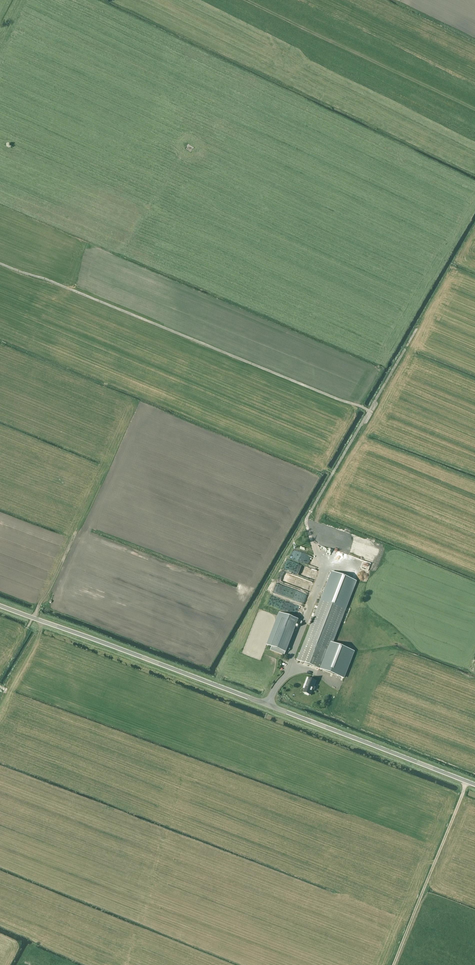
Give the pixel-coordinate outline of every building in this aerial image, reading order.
[(357,581),(332,571),(297,661),(323,670),(357,581)] [(298,620),(279,613),(267,646),(286,654),(298,620)] [(315,686),(311,685),(313,680),(307,678),(303,688),(304,689),(303,693),(311,696),(315,686)]
